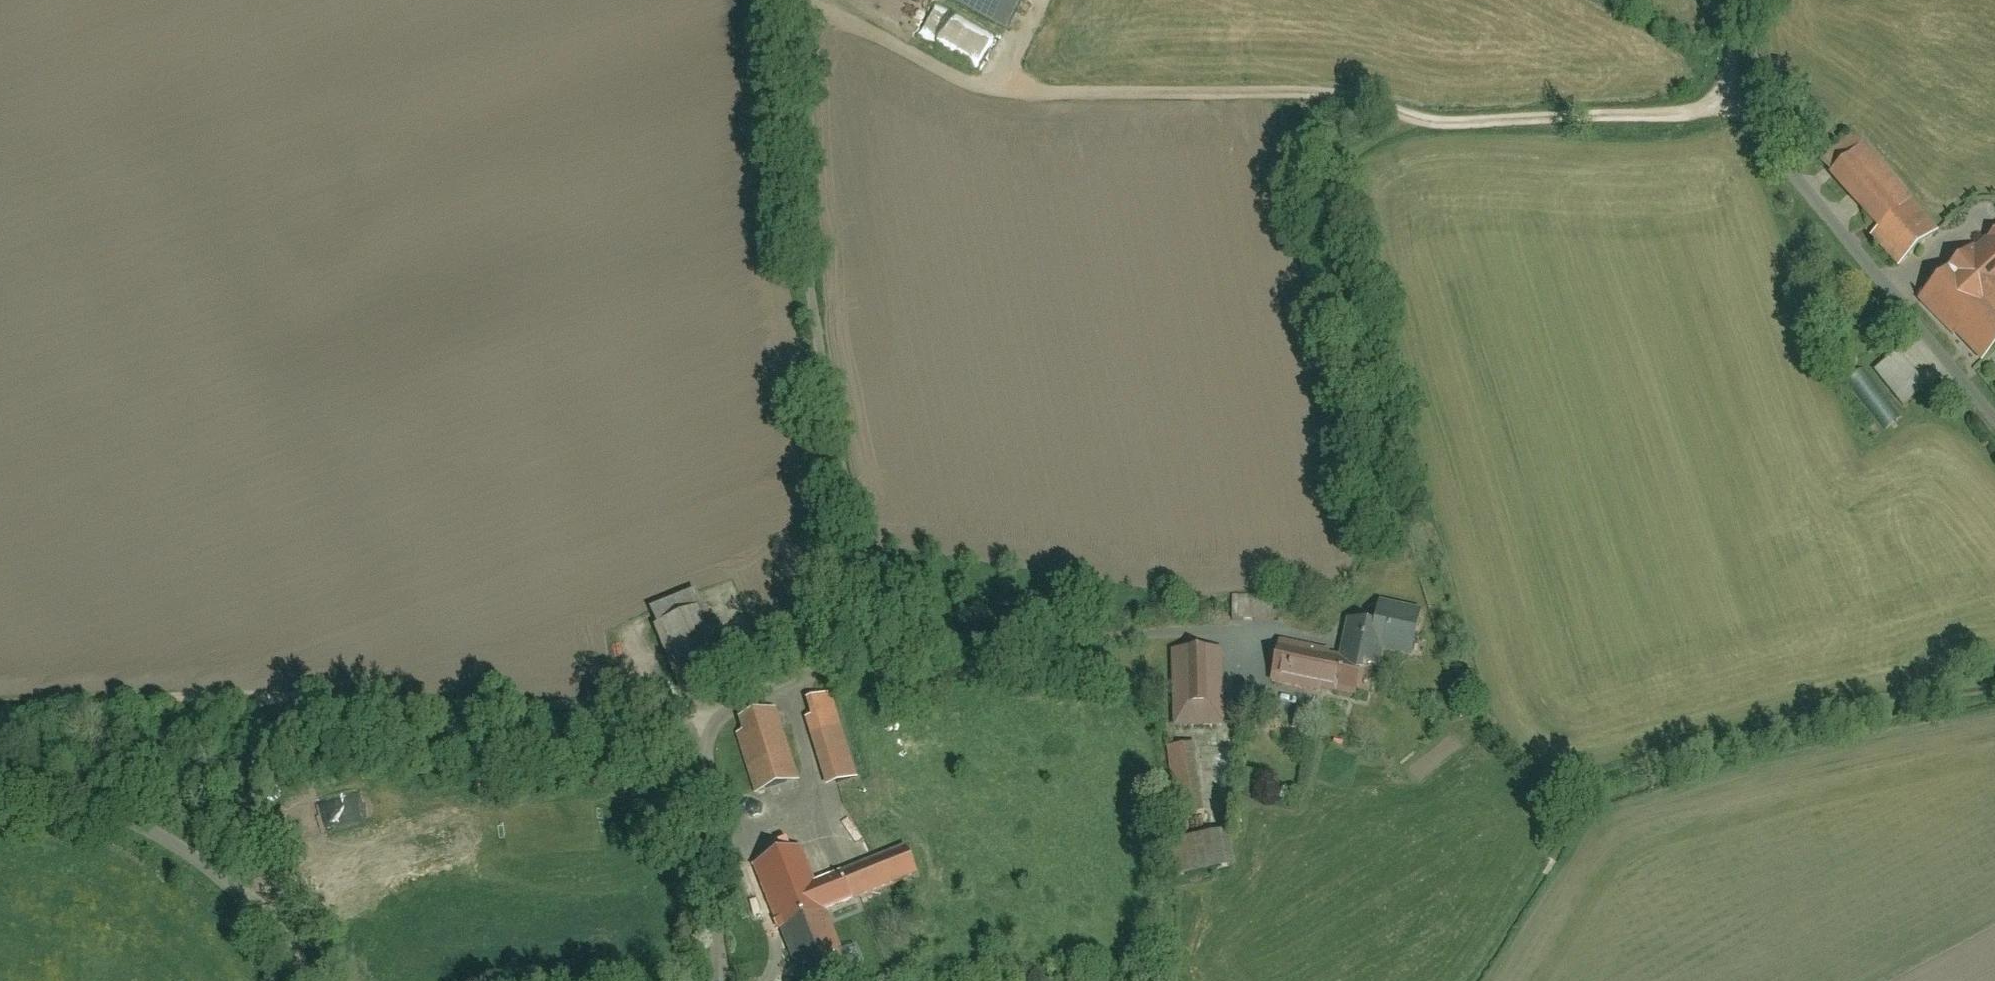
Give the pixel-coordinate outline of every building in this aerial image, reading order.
[(1016,34),(1034,0),(952,0),(1016,34)] [(1875,146),(1835,179),(1880,233),(1864,246),(1890,277),(1906,264),(1908,267),(1948,234),(1875,146)] [(1922,305),(1978,365),(1994,350),(1994,238),(1922,305)] [(1905,361),(1878,380),(1904,417),(1931,397),(1905,361)] [(1237,601),(1238,625),(1287,624),(1286,600),(1237,601)] [(652,625),(683,693),(730,671),(699,603),(652,625)] [(1355,622),(1348,655),(1287,642),(1279,680),(1364,698),(1370,670),(1390,674),(1395,654),(1423,660),(1432,617),(1390,608),(1386,629),(1355,622)] [(1175,652),(1178,731),(1231,729),(1228,650),(1175,652)] [(807,706),(828,787),(861,778),(840,698),(807,706)] [(785,717),(738,728),(753,799),(800,789),(785,717)] [(1168,754),(1175,822),(1210,819),(1204,751),(1168,754)] [(1232,860),(1226,829),(1169,838),(1174,870),(1232,860)] [(749,860),(795,980),(860,980),(836,917),(922,884),(906,842),(813,877),(799,841),(749,860)]
